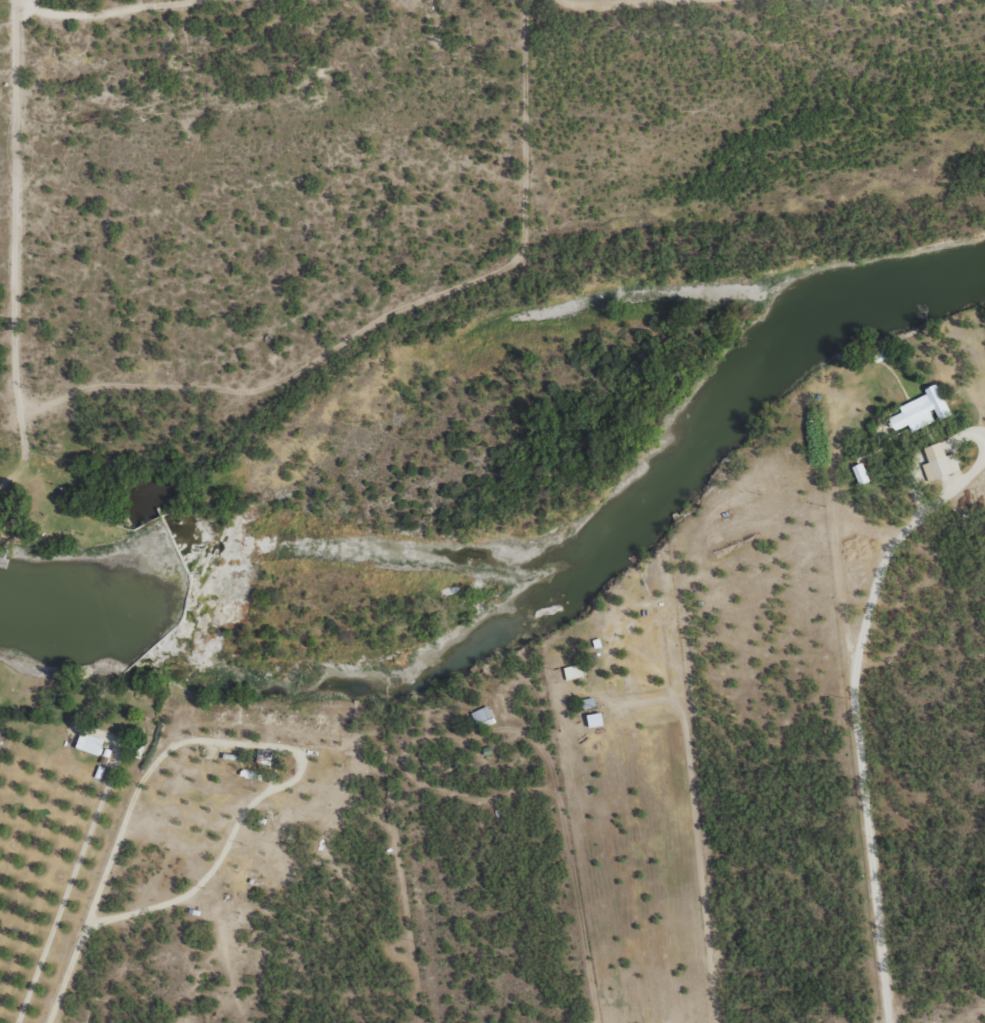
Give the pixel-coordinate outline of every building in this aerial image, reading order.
[(935,422),(931,411),(935,409),(939,420),(951,415),(938,384),(925,389),(927,395),(900,406),(903,413),(890,418),(895,431),(909,425),(912,432),(935,422)] [(923,464),(927,480),(959,473),(955,454),(945,456),(942,443),(925,447),(928,463),(923,464)] [(859,485),(870,480),(862,462),(852,466),(859,485)] [(584,676),(582,664),(563,667),(566,680),(584,676)] [(471,712),(476,724),(493,717),(488,705),(471,712)] [(604,725),(602,712),(586,715),(589,728),(604,725)] [(99,756),(104,739),(81,732),(76,748),(99,756)]
